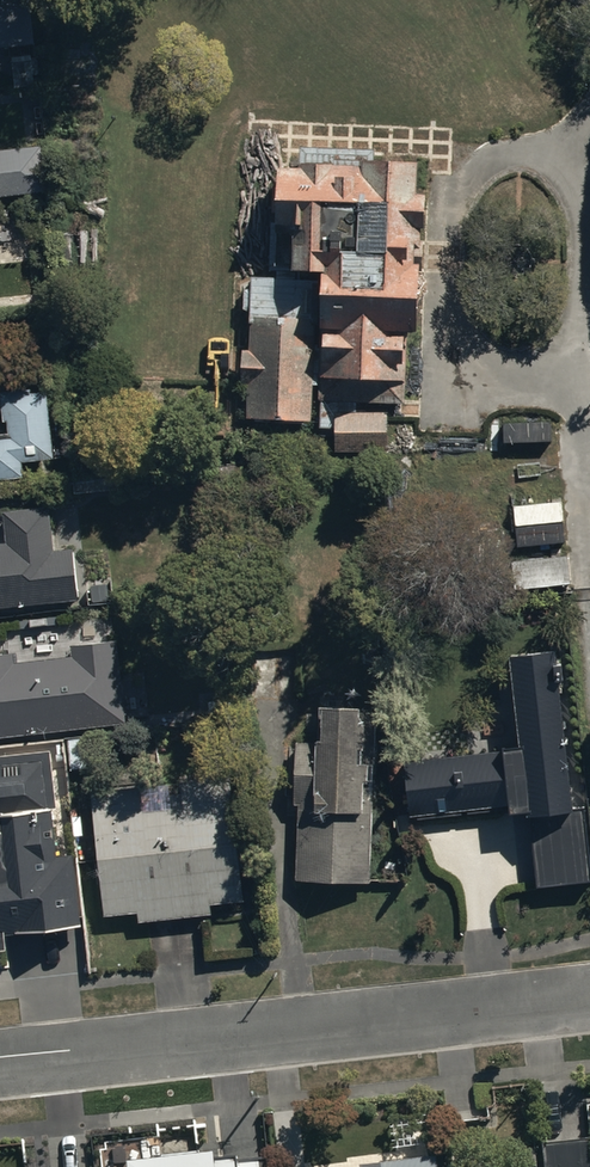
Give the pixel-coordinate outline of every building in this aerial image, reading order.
[(0,151),(0,198),(12,197),(7,151),(0,151)] [(301,170),(276,171),(274,235),(291,235),(290,279),(252,280),(248,354),(242,354),(241,387),(246,387),(245,421),(312,422),(312,387),(319,387),(319,429),(334,429),(334,453),(385,453),(387,414),(356,413),(356,402),(403,404),(406,346),(403,346),(403,334),(414,334),(417,266),(414,266),(415,247),(418,247),(418,230),(423,230),(423,196),(417,196),(417,164),(360,165),(361,177),(353,177),(353,169),(331,169),(331,165),(301,166),(301,170)] [(44,391),(0,396),(4,422),(7,422),(8,432),(0,433),(0,480),(22,477),(21,464),(52,460),(44,391)] [(562,502),(511,507),(515,547),(566,542),(562,502)] [(0,545),(0,610),(77,601),(73,549),(52,551),(49,509),(4,512),(5,545),(0,545)] [(567,584),(564,556),(515,561),(518,590),(567,584)] [(0,655),(0,738),(126,723),(116,641),(69,646),(71,657),(15,664),(14,653),(0,655)] [(508,657),(519,750),(403,762),(408,817),(508,806),(508,814),(530,812),(537,886),(589,881),(581,812),(572,813),(555,652),(508,657)] [(319,743),(296,742),(294,806),(297,806),(295,880),(370,882),(374,715),(320,712),(319,743)] [(0,757),(0,951),(6,950),(4,934),(80,926),(72,857),(55,859),(49,809),(55,808),(49,751),(0,757)] [(181,783),(183,808),(140,811),(137,787),(91,793),(103,917),(138,914),(139,923),(210,916),(209,905),(244,901),(231,778),(181,783)] [(543,1148),(544,1166),(589,1166),(589,1144),(543,1148)] [(126,1161),(126,1166),(265,1166),(264,1156),(236,1159),(235,1156),(214,1158),(213,1151),(126,1161)]
